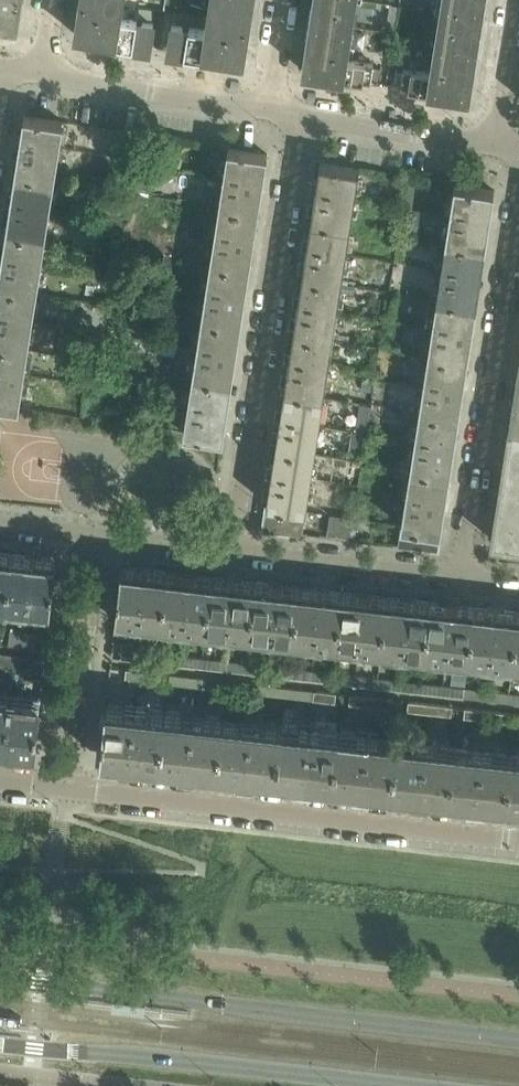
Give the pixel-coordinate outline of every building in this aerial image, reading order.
[(17,24),(21,0),(0,0),(0,22),(17,24)] [(123,0),(81,0),(76,34),(135,43),(135,39),(151,42),(154,22),(120,17),(123,0)] [(356,0),(314,0),(311,21),(352,27),(356,0)] [(484,0),(442,0),(436,41),(477,48),(484,0)] [(244,60),(252,7),(211,1),(207,30),(173,25),(170,45),(185,47),(185,51),(244,60)] [(136,15),(153,18),(154,8),(137,6),(136,15)] [(347,58),(352,27),(311,21),(303,70),(344,77),(347,58)] [(469,96),(477,48),(436,41),(431,72),(428,90),(469,96)] [(371,81),(374,63),(347,58),(344,77),(371,81)] [(428,90),(431,72),(404,68),(401,86),(428,90)] [(59,151),(64,121),(24,115),(19,145),(59,151)] [(59,151),(19,145),(15,174),(54,180),(59,151)] [(263,183),(268,154),(228,147),(224,177),(263,183)] [(355,194),(360,168),(320,162),(316,188),(355,194)] [(54,180),(15,174),(10,202),(50,207),(54,180)] [(263,183),(224,177),(219,205),(259,211),(263,183)] [(490,216),(494,190),(455,183),(451,209),(490,216)] [(355,194),(316,188),(311,217),(351,223),(355,194)] [(50,207),(10,202),(6,229),(46,235),(50,207)] [(259,211),(219,205),(215,233),(254,239),(259,211)] [(490,216),(451,209),(446,238),(486,244),(490,216)] [(351,223),(311,217),(307,246),(346,252),(351,223)] [(46,235),(6,229),(2,259),(41,264),(46,235)] [(254,239),(215,233),(211,261),(250,267),(254,239)] [(486,244),(446,238),(442,265),(481,272),(486,244)] [(346,252),(307,246),(302,275),(342,281),(346,252)] [(2,259),(0,269),(0,287),(37,292),(41,264),(2,259)] [(250,267),(211,261),(206,289),(246,295),(250,267)] [(481,272),(442,265),(437,295),(477,302),(481,272)] [(342,281),(302,275),(298,302),(338,308),(340,290),(342,283),(342,281)] [(342,283),(340,290),(354,293),(356,285),(342,283)] [(0,287),(0,316),(32,321),(37,292),(0,287)] [(241,324),(246,295),(206,289),(202,318),(241,324)] [(477,302),(437,295),(433,323),(472,329),(477,302)] [(338,308),(298,302),(294,331),(333,337),(338,308)] [(0,316),(0,344),(28,348),(32,321),(0,316)] [(241,324),(202,318),(197,346),(237,352),(241,324)] [(472,329),(433,323),(429,352),(468,358),(472,329)] [(333,337),(294,331),(289,361),(329,367),(333,337)] [(0,344),(0,373),(24,377),(28,348),(0,344)] [(237,352),(197,346),(193,375),(232,381),(237,352)] [(468,358),(429,352),(424,380),(464,386),(468,358)] [(329,367),(289,361),(285,388),(324,394),(329,367)] [(0,373),(0,403),(19,406),(24,377),(0,373)] [(232,381),(193,375),(189,402),(228,408),(232,381)] [(364,378),(362,389),(371,391),(372,379),(364,378)] [(464,386),(424,380),(420,408),(459,415),(464,386)] [(324,394),(285,388),(280,416),(320,422),(324,394)] [(228,408),(189,402),(184,432),(223,439),(228,408)] [(369,429),(372,404),(359,402),(356,427),(369,429)] [(459,415),(420,408),(415,436),(455,442),(459,415)] [(320,422),(280,416),(276,445),(315,451),(320,422)] [(511,424),(502,481),(518,484),(518,426),(511,424)] [(455,442),(415,436),(411,465),(450,471),(455,442)] [(315,451),(276,445),(271,473),(311,479),(315,451)] [(450,471),(411,465),(406,494),(446,500),(450,471)] [(311,479),(271,473),(267,501),(307,507),(311,479)] [(502,481),(493,540),(508,542),(518,544),(518,484),(502,481)] [(446,500),(406,494),(402,522),(442,528),(446,500)] [(307,507),(267,501),(263,529),(302,533),(307,507)] [(331,513),(328,536),(350,539),(353,517),(331,513)] [(442,528),(402,522),(398,544),(438,549),(442,528)] [(508,542),(510,558),(518,559),(518,544),(508,542)] [(0,551),(0,607),(6,608),(13,553),(0,551)] [(34,555),(13,553),(6,608),(28,610),(34,555)] [(56,558),(34,555),(28,610),(50,613),(56,558)] [(149,568),(128,566),(122,565),(121,571),(116,620),(142,623),(149,568)] [(171,571),(149,568),(142,623),(165,626),(171,571)] [(191,573),(171,571),(165,626),(185,628),(191,573)] [(213,576),(191,573),(185,628),(207,631),(213,576)] [(235,578),(213,576),(207,631),(229,633),(235,578)] [(257,581),(235,578),(229,633),(251,636),(257,581)] [(278,583),(257,581),(251,636),(272,638),(278,583)] [(300,586),(278,583),(272,638),(294,640),(300,586)] [(321,588),(300,586),(294,640),(315,643),(321,588)] [(343,591),(321,588),(315,643),(337,645),(343,591)] [(364,593),(343,591),(337,645),(358,648),(364,593)] [(386,595),(364,593),(358,648),(380,650),(386,595)] [(409,598),(386,595),(380,650),(402,653),(409,598)] [(430,600),(409,598),(402,653),(424,655),(430,600)] [(452,603),(430,600),(424,655),(446,658),(452,603)] [(475,606),(452,603),(446,658),(468,660),(475,606)] [(497,608),(475,606),(468,660),(490,663),(497,608)] [(518,611),(497,608),(490,663),(512,665),(518,611)] [(12,644),(23,646),(25,632),(14,630),(12,644)] [(36,633),(25,632),(23,646),(34,647),(36,633)] [(137,643),(123,642),(121,657),(138,659),(139,651),(136,650),(137,643)] [(161,653),(139,651),(138,659),(160,662),(161,653)] [(182,655),(161,653),(160,662),(181,664),(182,655)] [(44,659),(0,654),(0,663),(17,665),(16,673),(24,674),(24,677),(42,679),(44,659)] [(203,658),(182,655),(181,664),(202,667),(203,658)] [(226,660),(203,658),(202,667),(225,669),(226,660)] [(248,663),(226,660),(225,669),(247,672),(248,663)] [(269,665),(248,663),(247,672),(268,674),(269,665)] [(291,668),(269,665),(268,674),(290,677),(291,668)] [(311,670),(291,668),(290,677),(310,679),(311,670)] [(142,670),(127,669),(126,682),(140,684),(142,670)] [(153,672),(142,670),(140,684),(148,685),(149,680),(153,681),(153,672)] [(333,673),(311,670),(310,679),(332,681),(333,673)] [(355,675),(333,673),(332,681),(354,684),(355,675)] [(453,673),(451,686),(465,688),(466,674),(453,673)] [(198,687),(199,677),(185,676),(170,674),(169,684),(198,687)] [(377,678),(355,675),(354,684),(376,686),(377,678)] [(226,690),(227,681),(199,677),(198,687),(226,690)] [(399,680),(377,678),(376,686),(398,689),(399,680)] [(420,683),(399,680),(398,689),(419,691),(420,683)] [(254,693),(256,684),(227,681),(226,690),(254,693)] [(443,685),(420,683),(419,691),(441,694),(443,685)] [(283,697),(284,687),(275,686),(256,684),(254,693),(283,697)] [(451,686),(443,685),(441,694),(464,696),(465,688),(451,686)] [(313,700),(314,690),(296,688),(284,687),(283,697),(313,700)] [(487,690),(465,688),(464,696),(486,699),(487,690)] [(336,702),(337,693),(315,690),(314,699),(336,702)] [(509,693),(487,690),(486,699),(508,701),(509,693)] [(509,693),(508,701),(518,703),(518,694),(509,693)] [(350,703),(370,705),(371,697),(351,694),(350,703)] [(395,699),(371,697),(370,705),(394,708),(395,699)] [(0,698),(0,747),(28,750),(35,745),(40,703),(0,698)] [(408,710),(427,712),(428,703),(409,701),(408,710)] [(453,706),(428,703),(427,712),(452,715),(453,706)] [(137,707),(106,704),(101,752),(106,759),(131,762),(137,707)] [(166,710),(137,707),(131,762),(159,765),(166,710)] [(465,717),(485,719),(486,710),(466,708),(465,717)] [(195,714),(166,710),(159,765),(188,769),(195,714)] [(510,713),(486,710),(485,719),(509,722),(510,713)] [(223,717),(195,714),(188,769),(217,772),(223,717)] [(251,720),(223,717),(217,772),(245,775),(251,720)] [(280,723),(251,720),(245,775),(274,778),(280,723)] [(308,727),(280,723),(274,778),(302,782),(308,727)] [(338,730),(308,727),(302,782),(332,785),(338,730)] [(367,733),(338,730),(332,785),(360,788),(367,733)] [(396,737),(367,733),(360,788),(389,791),(396,737)] [(424,740),(396,737),(389,791),(418,795),(424,740)] [(453,743),(424,740),(418,795),(446,798),(453,743)] [(482,746),(453,743),(446,798),(476,801),(482,746)] [(511,750),(482,746),(476,801),(505,805),(511,750)] [(511,750),(505,805),(518,806),(518,751),(511,750)]
